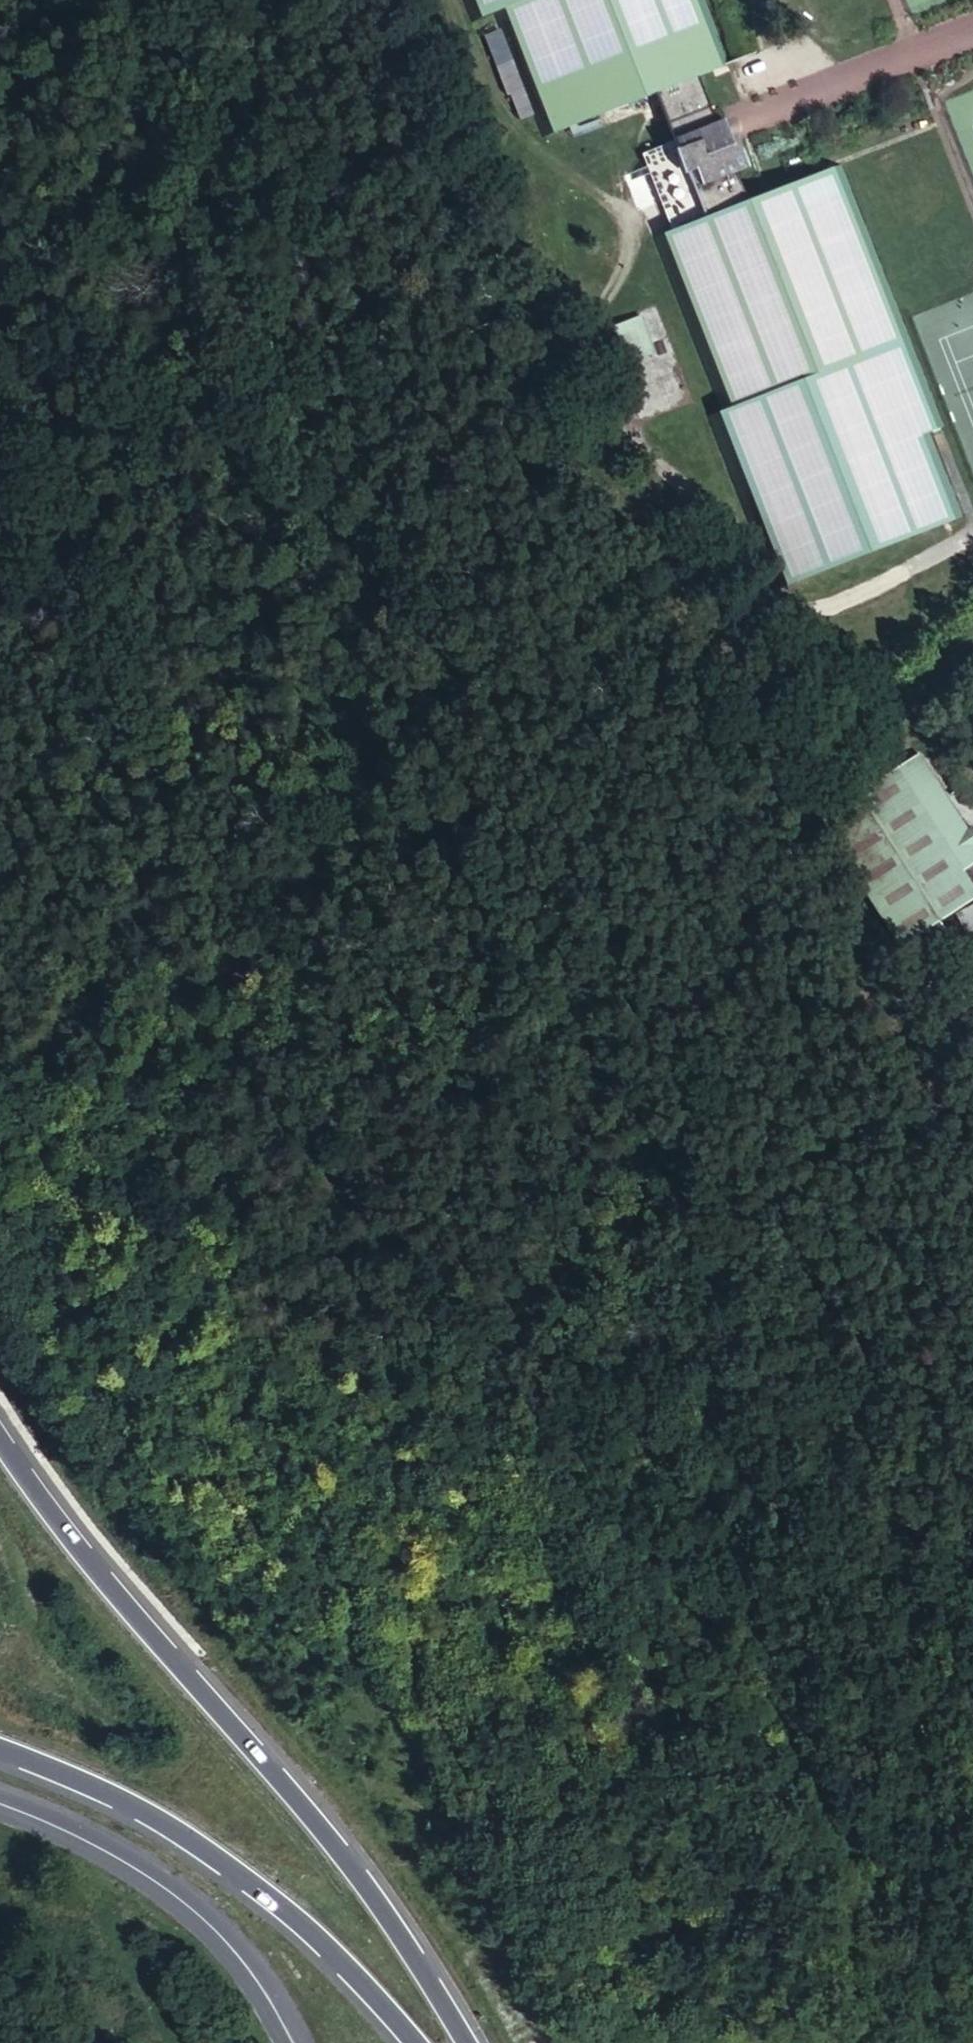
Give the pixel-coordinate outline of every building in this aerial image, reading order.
[(543,144),(657,99),(698,83),(731,70),(704,0),(462,0),(472,26),(494,18),(543,144)] [(698,83),(657,99),(676,146),(666,150),(667,152),(646,160),(655,183),(676,175),(697,228),(747,208),(735,177),(749,171),(743,154),(741,155),(737,145),(732,148),(724,127),(717,130),(698,83)] [(697,228),(674,237),(656,245),(709,381),(724,417),(709,423),(776,596),(965,523),(931,438),(944,432),(842,171),(747,208),(697,228)] [(676,175),(655,183),(653,184),(674,237),(697,228),(676,175)] [(906,950),(972,907),(972,882),(968,874),(972,871),(972,834),(945,791),(923,756),(822,821),(849,863),(906,950)] [(956,920),(972,953),(972,911),(956,920)]
